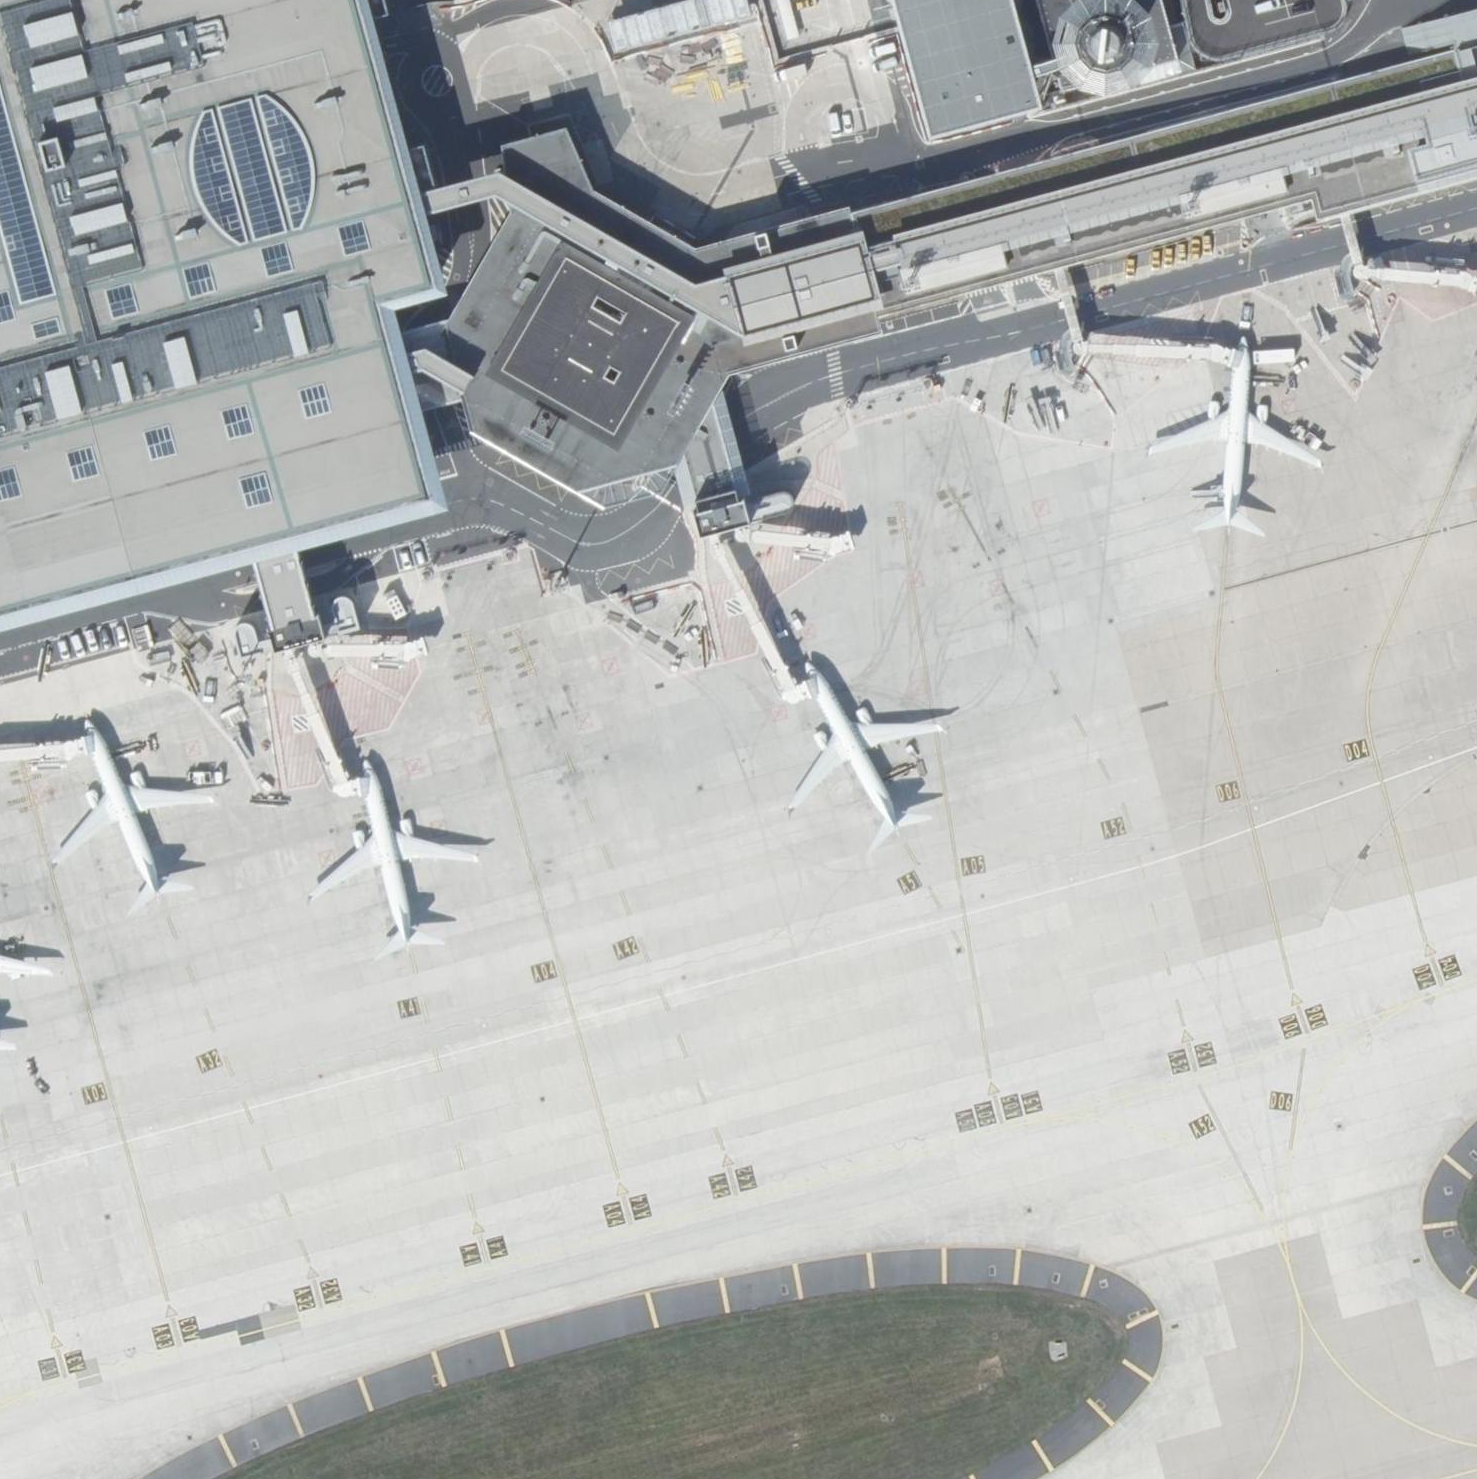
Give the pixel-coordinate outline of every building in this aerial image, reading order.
[(255,547),(258,556),(280,656),(293,653),(314,647),(327,644),(304,544),(301,535),(448,499),(423,413),(403,339),(394,306),(448,293),(428,221),(423,200),(382,49),(374,19),(369,0),(0,0),(0,615),(255,547)] [(902,21),(934,143),(1050,112),(1039,72),(1056,68),(1053,58),(1037,62),(1020,0),(896,0),(902,21)] [(1053,58),(1056,68),(1062,90),(1112,76),(1116,90),(1194,69),(1187,43),(1182,26),(1169,29),(1161,0),(1037,0),(1053,58)] [(856,212),(852,207),(704,248),(600,189),(578,130),(514,146),(517,173),(519,200),(521,215),(459,325),(403,339),(423,413),(425,411),(473,401),(481,436),(607,509),(657,499),(686,455),(694,482),(710,543),(719,540),(742,532),(758,526),(733,424),(724,388),(733,374),(886,335),(880,316),(1021,279),(1057,272),(1075,345),(1082,343),(1086,341),(1066,269),(1309,202),(1314,222),(1339,215),(1354,271),(1362,270),(1363,267),(1349,214),(1476,179),(1476,44),(856,212)] [(517,173),(423,200),(428,221),(513,196),(519,200),(517,173)]
